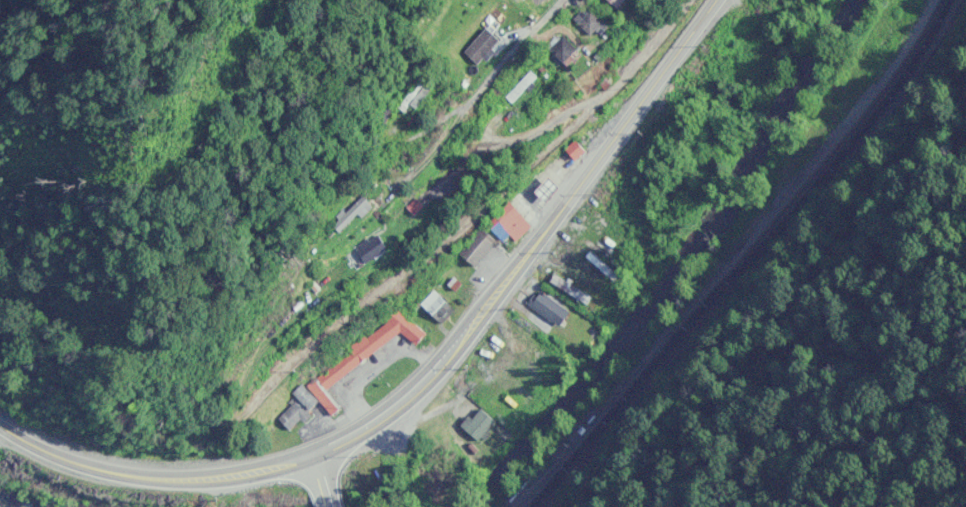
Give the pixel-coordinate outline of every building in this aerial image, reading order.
[(627,0),(610,0),(620,8),(627,0)] [(593,37),(599,32),(602,35),(610,27),(589,6),(576,19),(593,37)] [(479,65),(502,42),(489,29),(466,52),(479,65)] [(551,51),(566,64),(578,49),(563,36),(551,51)] [(540,78),(533,71),(507,97),(514,104),(540,78)] [(434,89),(422,79),(400,108),(412,118),(434,89)] [(568,150),(577,160),(587,151),(578,141),(568,150)] [(333,226),(342,235),(374,206),(365,196),(333,226)] [(510,233),(516,241),(533,229),(513,203),(488,221),(502,239),(510,233)] [(499,243),(484,229),(461,253),(477,268),(499,243)] [(357,246),(365,263),(389,253),(381,235),(357,246)] [(552,282),(588,306),(593,298),(557,274),(552,282)] [(422,304),(443,325),(457,311),(436,291),(422,304)] [(530,306),(562,327),(572,312),(540,291),(530,306)] [(405,335),(419,346),(428,334),(397,309),(386,323),(349,348),(352,353),(316,378),(309,386),(313,393),(318,396),(328,412),(334,416),(342,411),(326,388),(405,335)] [(322,406),(305,386),(290,398),(296,406),(280,418),(291,432),(322,406)] [(498,422),(483,409),(465,428),(480,442),(498,422)]
